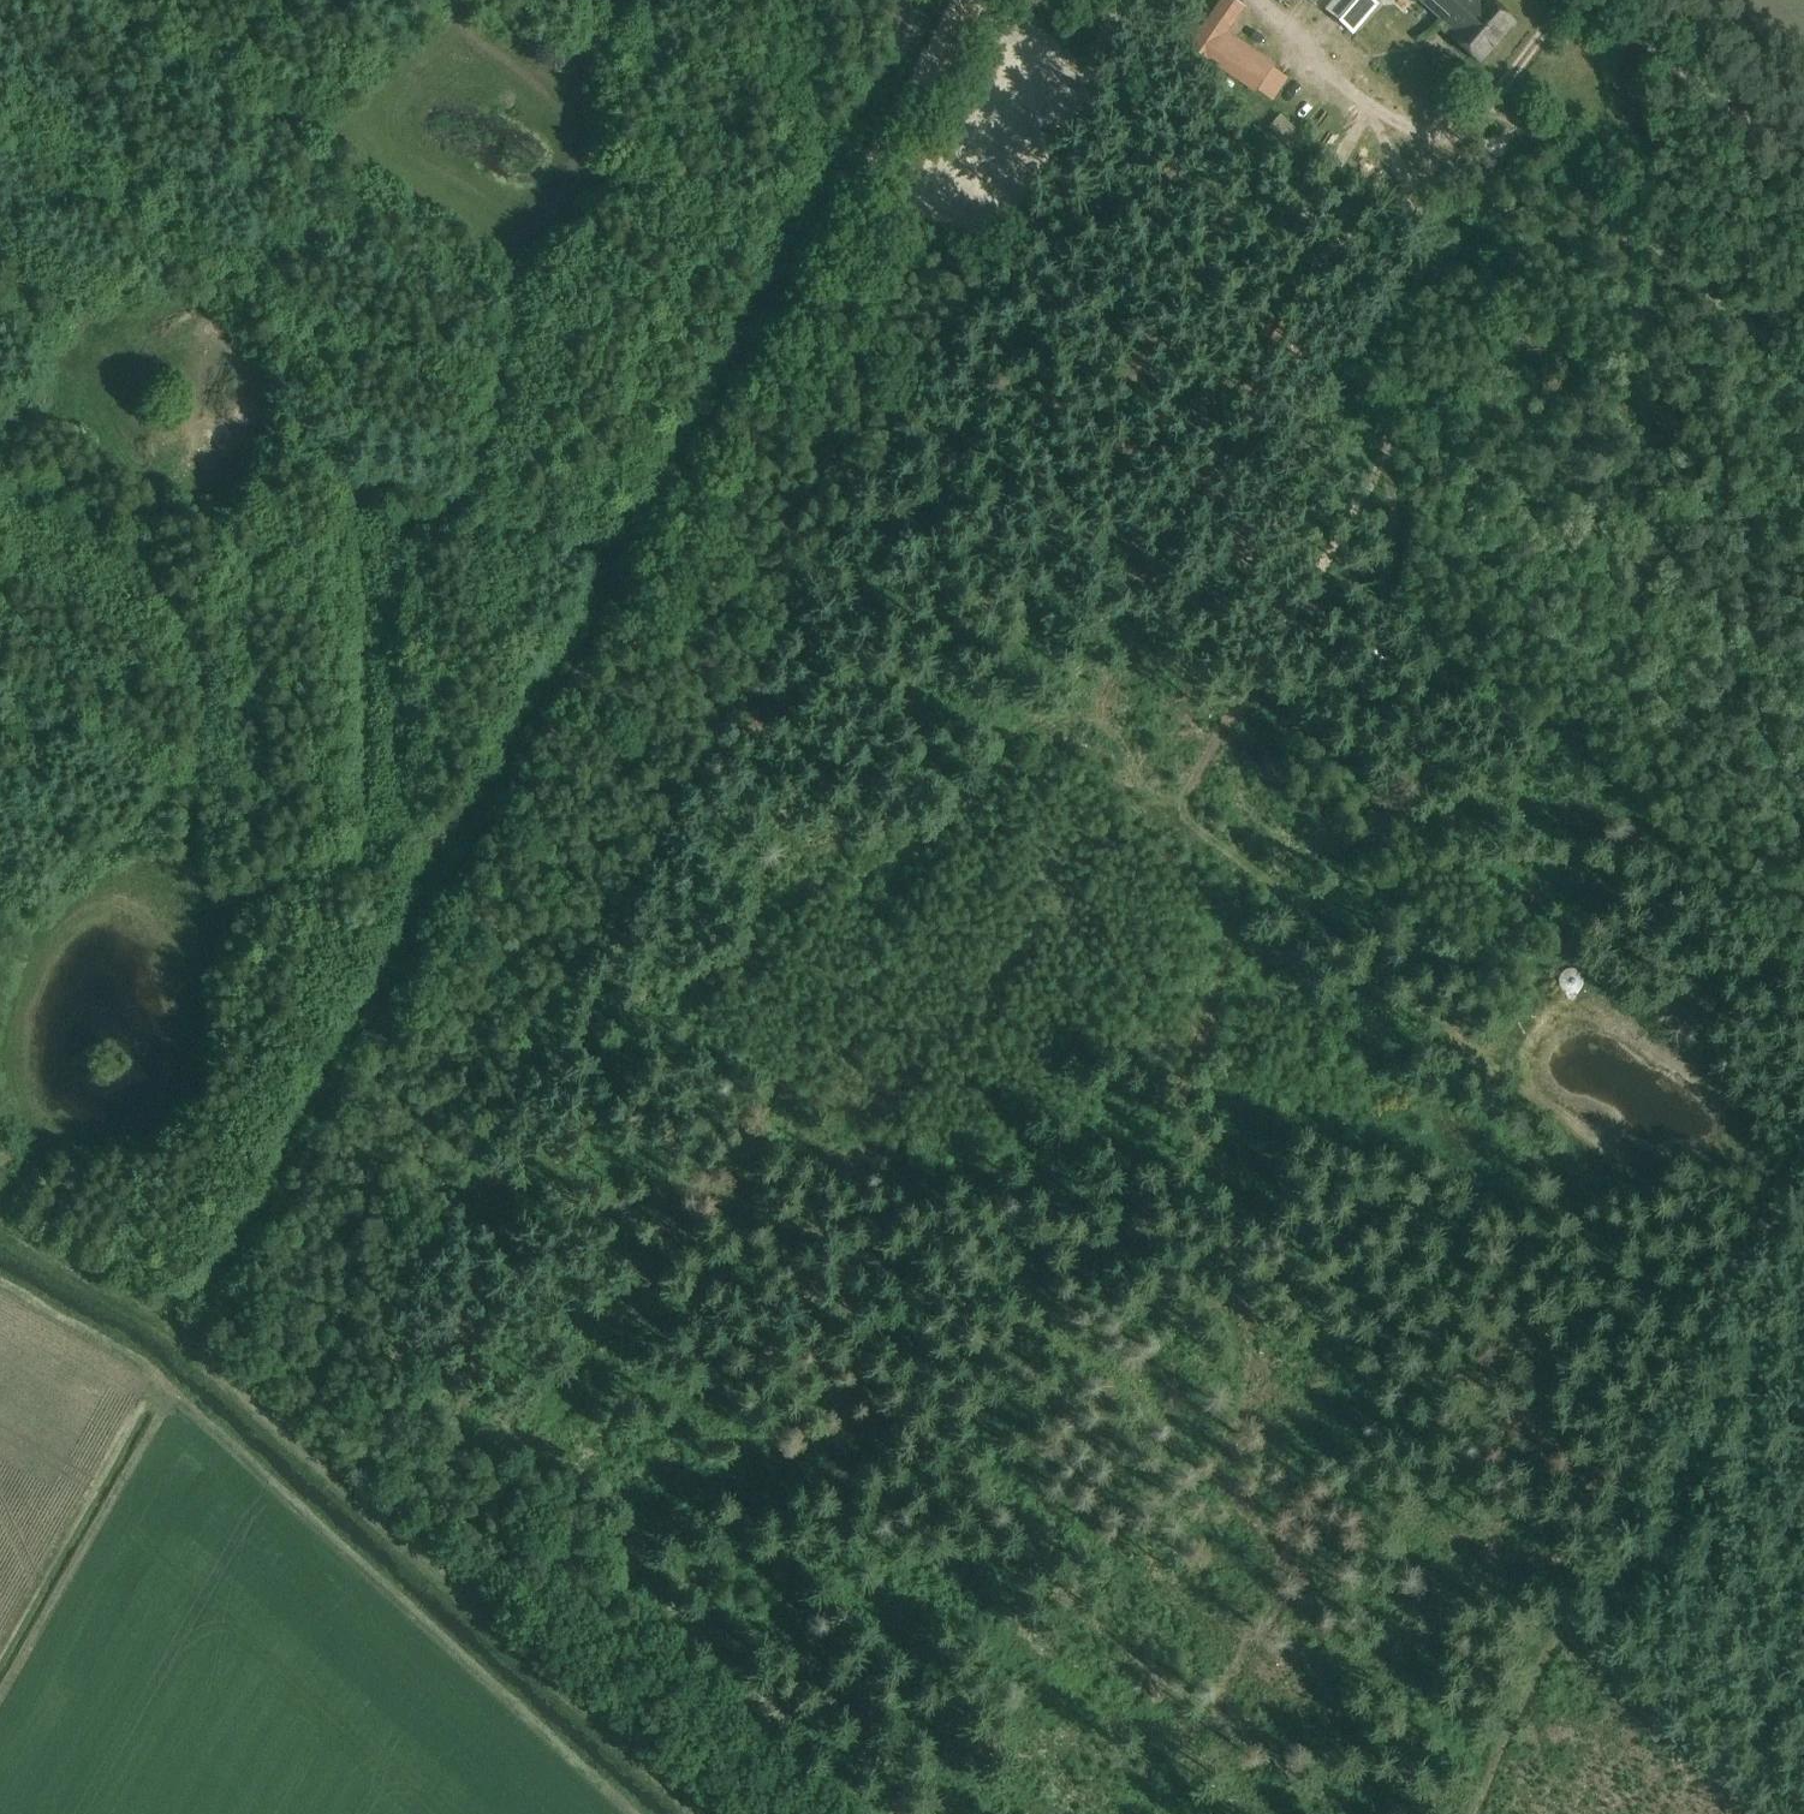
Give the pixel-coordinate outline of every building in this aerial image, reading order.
[(1325,8),(1354,33),(1383,0),(1333,0),(1325,8)] [(1452,30),(1447,34),(1477,61),(1512,22),(1488,0),(1485,0),(1482,3),(1480,0),(1419,0),(1452,30)] [(1254,90),(1265,74),(1218,42),(1228,26),(1212,15),(1190,47),(1254,90)]
